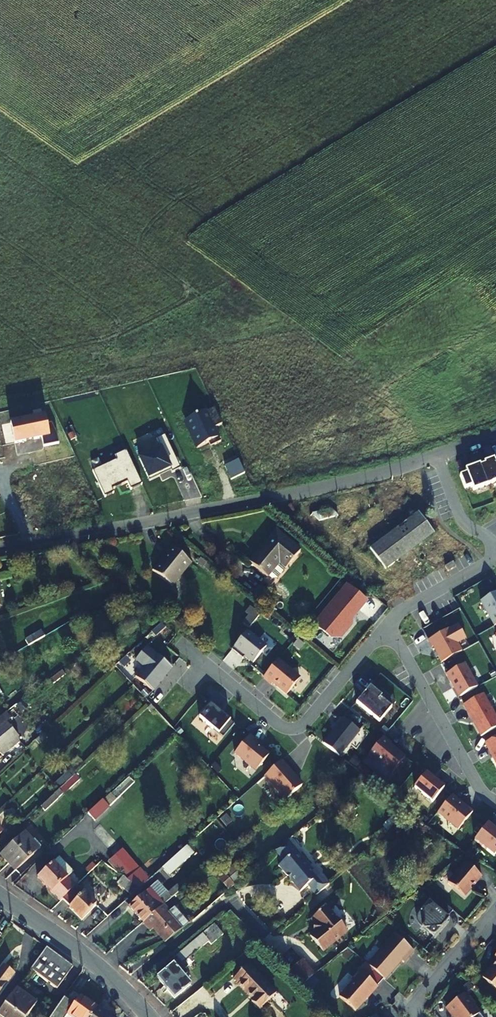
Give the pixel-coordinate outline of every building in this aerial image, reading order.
[(194,414),(196,416),(186,421),(192,435),(191,435),(198,448),(208,443),(210,446),(214,444),(215,445),(220,442),(214,428),(222,425),(214,409),(206,412),(205,409),(194,414)] [(45,417),(10,424),(14,444),(26,442),(25,440),(34,439),(34,440),(42,438),(49,437),(47,425),(45,417)] [(51,424),(47,425),(49,437),(42,438),(43,447),(59,444),(57,436),(51,424)] [(159,474),(170,469),(171,471),(172,473),(180,469),(165,436),(156,440),(161,449),(149,454),(149,453),(138,458),(149,482),(160,477),(159,474)] [(487,462),(493,459),(489,448),(483,450),(487,462)] [(117,460),(93,471),(105,497),(114,493),(112,490),(127,483),(131,490),(142,485),(126,451),(115,456),(117,460)] [(480,466),(487,486),(495,482),(495,466),(495,463),(493,459),(483,463),(484,465),(480,466)] [(238,460),(224,467),(231,480),(245,474),(238,460)] [(466,474),(459,476),(464,489),(471,487),(473,491),(487,486),(480,466),(479,465),(465,470),(466,474)] [(387,568),(434,534),(419,514),(372,548),(387,568)] [(272,580),(277,580),(300,552),(275,533),(262,550),(263,551),(251,566),(267,578),(268,577),(272,580)] [(159,564),(153,571),(171,587),(179,578),(181,575),(191,563),(171,547),(162,558),(164,560),(160,565),(159,564)] [(444,566),(447,571),(455,566),(452,562),(444,566)] [(314,624),(330,637),(341,636),(350,624),(350,616),(356,608),(358,610),(365,601),(346,585),(314,624)] [(494,626),(495,624),(495,592),(480,601),(494,626)] [(243,624),(249,629),(260,615),(251,607),(246,613),(250,616),(243,624)] [(433,647),(441,662),(461,651),(456,643),(465,638),(457,623),(427,640),(431,647),(433,647)] [(26,640),(29,645),(45,636),(42,631),(26,640)] [(252,664),(266,647),(247,632),(231,650),(238,656),(240,653),(252,664)] [(135,678),(152,692),(171,668),(146,648),(135,661),(143,668),(135,678)] [(277,660),(263,678),(271,684),(272,683),(286,695),(299,679),(277,660)] [(451,682),(459,697),(477,687),(464,664),(445,674),(450,682),(451,682)] [(371,683),(355,703),(378,722),(391,707),(384,702),(388,697),(371,683)] [(471,719),(472,719),(474,722),(473,723),(481,736),(495,728),(495,718),(483,694),(463,705),(471,719)] [(198,717),(222,737),(233,724),(210,704),(198,717)] [(2,723),(0,725),(0,729),(11,741),(16,737),(3,722),(2,723)] [(333,730),(334,731),(331,734),(320,748),(336,760),(356,735),(339,722),(333,730)] [(11,741),(0,729),(0,757),(14,745),(11,741)] [(248,736),(233,754),(254,771),(268,755),(261,749),(260,749),(253,744),(255,741),(248,736)] [(484,743),(495,764),(495,736),(484,743)] [(391,743),(383,737),(368,755),(391,773),(405,757),(396,749),(394,749),(389,745),(391,743)] [(259,779),(281,803),(298,789),(281,771),(282,770),(277,764),(259,779)] [(426,772),(414,787),(432,801),(443,788),(426,772)] [(43,813),(63,795),(59,791),(39,809),(43,813)] [(452,794),(437,812),(458,829),(463,822),(463,819),(466,819),(472,812),(463,804),(462,805),(458,801),(459,800),(452,794)] [(87,815),(93,822),(108,808),(102,801),(87,815)] [(487,823),(474,839),(493,855),(495,851),(495,831),(487,823)] [(37,848),(24,834),(0,856),(0,858),(12,871),(37,848)] [(305,887),(313,896),(326,886),(313,870),(310,873),(285,843),(272,854),(281,864),(275,868),(289,885),(291,883),(299,892),(305,887)] [(106,861),(124,880),(129,875),(111,856),(106,861)] [(179,866),(172,858),(161,868),(168,876),(179,866)] [(62,860),(41,879),(61,900),(63,898),(76,886),(77,885),(71,879),(75,874),(62,860)] [(465,862),(448,882),(464,896),(471,889),(470,888),(474,884),(481,877),(465,862)] [(226,890),(241,877),(237,871),(221,884),(226,890)] [(138,890),(125,880),(119,886),(130,898),(138,890)] [(76,886),(63,898),(70,905),(69,906),(82,919),(97,905),(78,884),(77,885),(76,886)] [(141,923),(181,889),(176,884),(157,900),(148,889),(127,907),(141,923)] [(452,911),(434,895),(418,912),(417,919),(417,922),(421,927),(432,936),(448,918),(446,917),(452,911)] [(346,931),(326,906),(310,919),(313,922),(312,931),(309,934),(322,950),(346,931)] [(162,908),(143,924),(149,931),(152,929),(164,942),(178,929),(167,916),(168,915),(162,908)] [(167,916),(178,929),(180,931),(185,926),(173,911),(168,915),(167,916)] [(207,940),(201,933),(169,960),(173,964),(156,979),(173,998),(188,984),(182,976),(185,973),(178,965),(207,940)] [(372,970),(383,980),(400,961),(402,963),(413,951),(394,934),(367,965),(372,970)] [(69,969),(43,950),(27,972),(53,991),(70,970),(69,969)] [(495,991),(495,961),(481,978),(495,991)] [(366,977),(372,970),(367,965),(364,962),(357,970),(359,972),(338,996),(354,1010),(362,1001),(361,1001),(364,997),(365,998),(376,986),(366,977)] [(275,993),(247,965),(233,978),(238,983),(237,985),(252,1000),(251,1002),(259,1010),(275,993)] [(11,976),(1,968),(0,970),(0,991),(11,976)] [(466,992),(471,987),(467,982),(462,987),(466,992)] [(14,989),(0,1008),(0,1016),(24,1016),(34,1004),(14,989)] [(444,1008),(451,1016),(452,1016),(480,1016),(466,997),(466,998),(463,994),(444,1008)] [(69,1016),(90,1016),(97,1007),(79,995),(74,1003),(66,1015),(69,1016)] [(66,1015),(74,1003),(64,996),(50,1016),(64,1016),(66,1015)] [(97,1007),(90,1016),(111,1016),(97,1007)]
